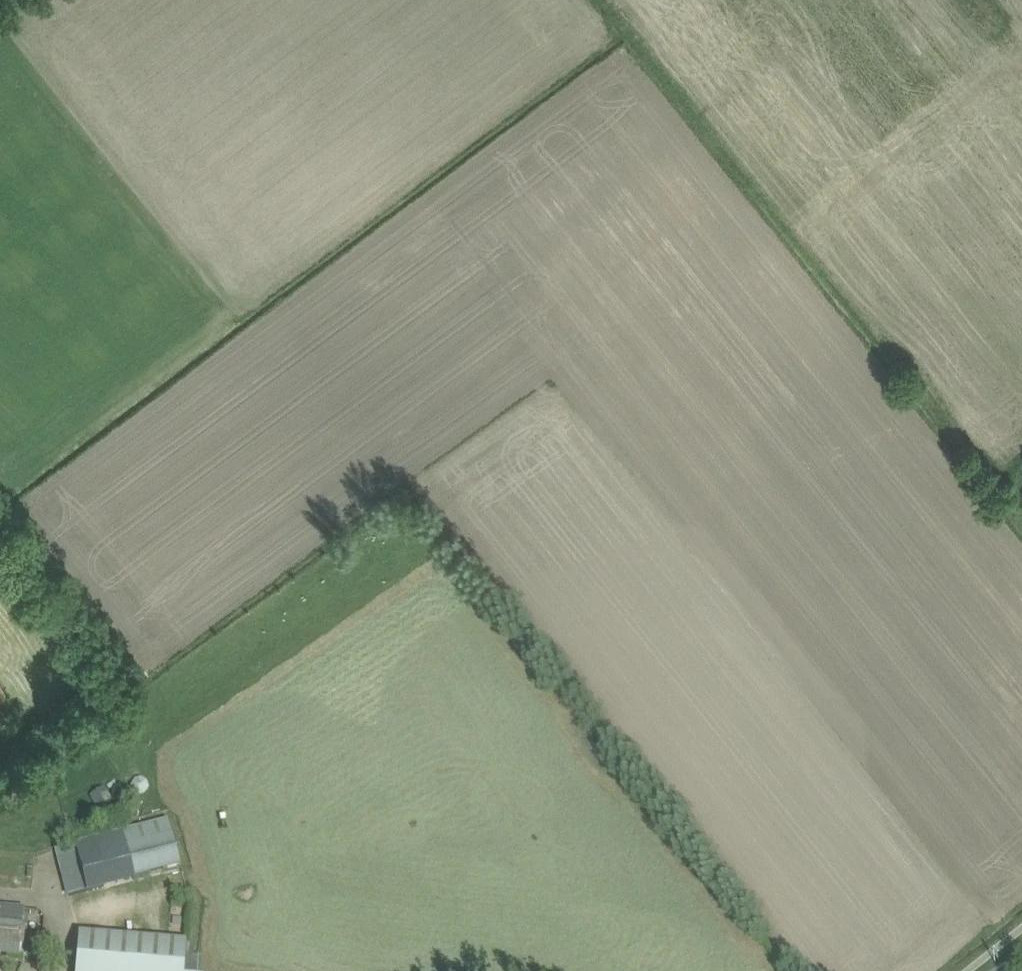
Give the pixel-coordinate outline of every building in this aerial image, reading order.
[(9,696),(0,679),(0,701),(9,696)] [(122,832),(120,832),(133,881),(182,869),(182,868),(170,820),(122,832)] [(22,956),(26,909),(0,907),(0,954),(22,956)] [(76,970),(184,970),(187,941),(79,932),(76,970)]
